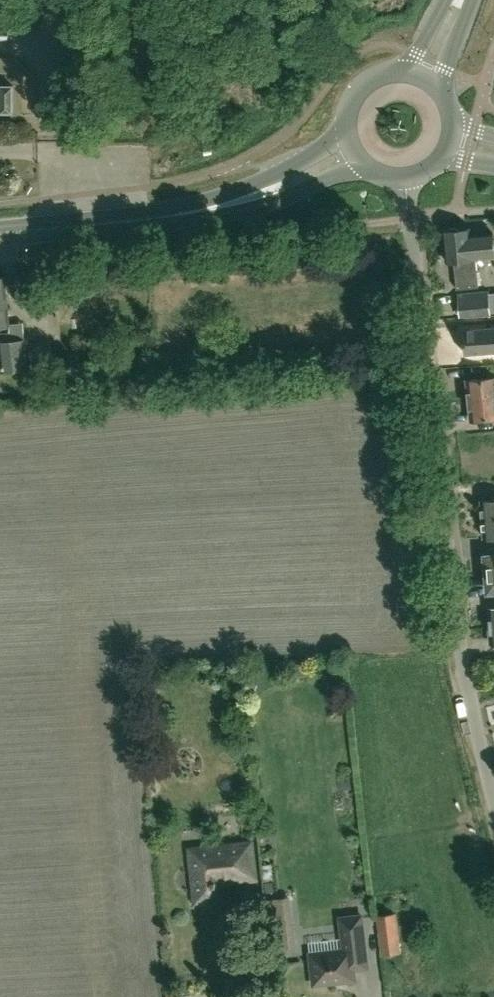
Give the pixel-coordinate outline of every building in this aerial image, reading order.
[(13,84),(0,84),(0,87),(0,101),(0,112),(13,112),(13,84)] [(447,260),(454,259),(456,287),(478,285),(476,257),(493,256),(493,238),(493,237),(493,231),(470,233),(470,227),(458,228),(456,227),(450,227),(448,229),(444,230),(447,260)] [(6,330),(7,339),(0,340),(0,364),(1,371),(29,368),(26,337),(25,337),(23,321),(10,322),(5,275),(0,276),(0,330),(6,330)] [(489,290),(458,292),(460,315),(491,312),(491,314),(493,313),(493,291),(489,292),(489,290)] [(465,350),(493,347),(493,327),(463,330),(465,350)] [(32,371),(54,368),(52,351),(30,353),(32,371)] [(467,377),(469,397),(493,395),(493,375),(467,377)] [(36,399),(48,397),(46,378),(34,379),(36,399)] [(493,415),(493,395),(469,397),(471,418),(493,415)] [(481,500),(482,517),(493,516),(493,499),(481,500)] [(493,536),(493,516),(482,517),(484,536),(493,536)] [(485,554),(487,572),(493,571),(493,553),(485,554)] [(197,899),(226,896),(224,878),(255,875),(251,840),(216,844),(217,849),(192,852),(197,899)] [(275,890),(274,881),(265,882),(267,891),(275,890)] [(383,950),(400,947),(395,911),(378,913),(383,950)] [(314,981),(355,976),(353,966),(367,964),(361,912),(346,914),(349,946),(310,950),(314,981)] [(273,949),(291,947),(289,923),(271,925),(273,949)]
